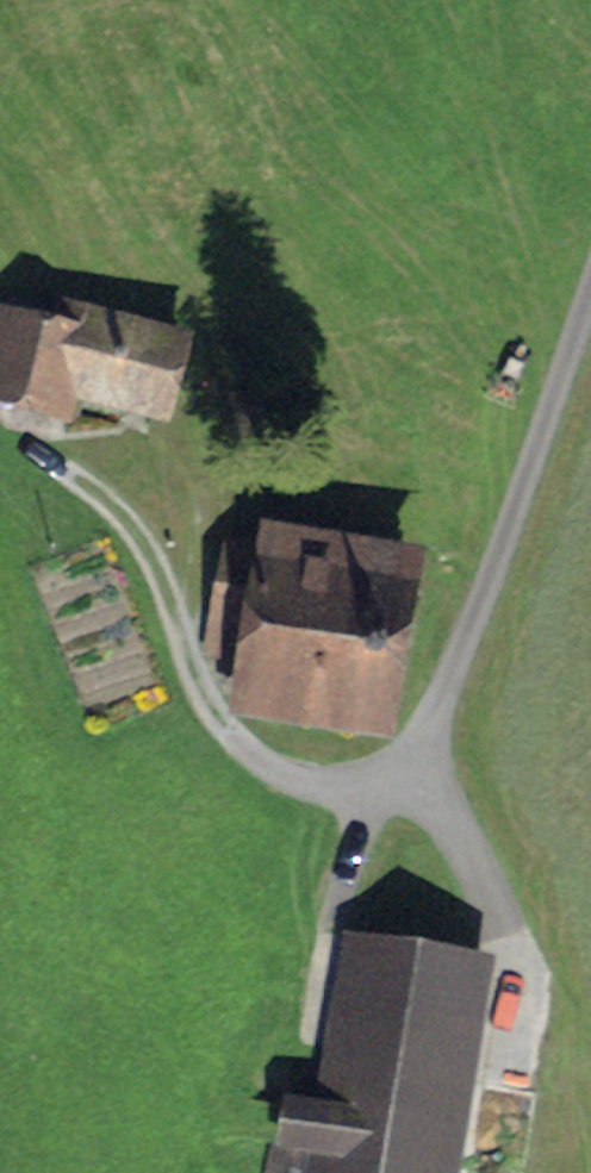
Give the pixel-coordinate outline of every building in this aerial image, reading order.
[(53,431),(61,401),(142,424),(165,344),(0,298),(0,416),(53,431)] [(265,548),(244,669),(392,695),(413,574),(265,548)] [(347,941),(314,1172),(447,1172),(477,960),(347,941)]
